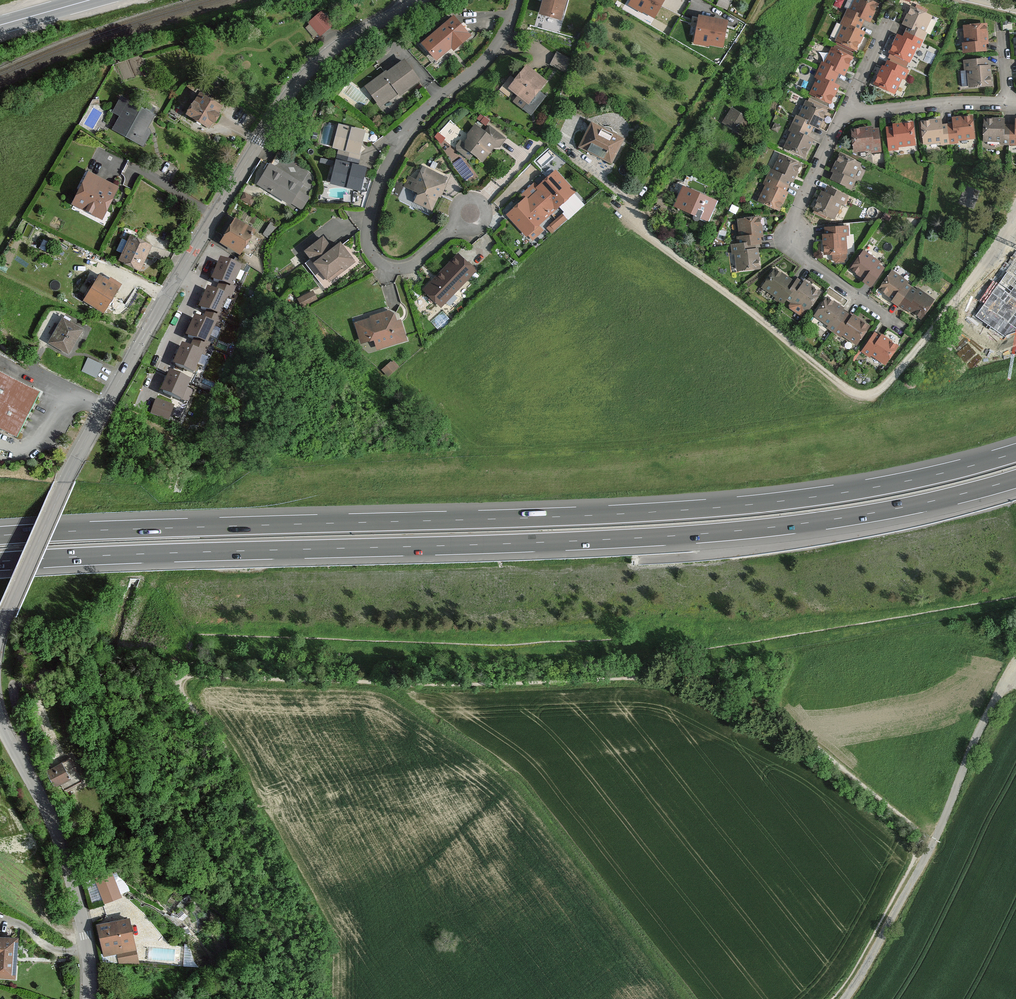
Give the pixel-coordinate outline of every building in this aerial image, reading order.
[(541,14),(560,19),(565,0),(545,0),(541,14)] [(633,2),(643,7),(642,9),(654,16),(663,0),(634,0),(633,2)] [(717,4),(727,9),(731,0),(719,0),(717,4)] [(867,0),(857,0),(851,12),(848,11),(843,23),(845,25),(837,41),(856,50),(864,34),(859,31),(864,19),(870,21),(877,5),(867,0)] [(925,35),(923,34),(931,17),(912,9),(904,25),(910,28),(904,39),(898,37),(891,53),(909,62),(917,46),(919,47),(925,35)] [(584,13),(580,19),(586,22),(589,16),(584,13)] [(312,26),(321,36),(332,26),(322,16),(312,26)] [(726,23),(701,18),(701,21),(692,20),(689,37),(708,41),(708,43),(722,45),(726,23)] [(432,50),(430,52),(436,59),(451,46),(454,49),(468,37),(453,19),(426,43),(432,50)] [(985,43),(988,43),(986,25),(965,27),(967,45),(964,45),(965,52),(986,50),(985,43)] [(432,50),(426,43),(424,45),(430,52),(432,50)] [(851,59),(833,50),(825,66),(823,65),(817,77),(819,78),(812,94),(830,104),(838,87),(833,84),(838,72),(844,75),(851,59)] [(558,55),(553,65),(566,72),(572,62),(558,55)] [(990,67),(987,67),(987,60),(966,62),(966,69),(969,69),(969,70),(961,71),(962,87),(970,86),(970,87),(991,85),(990,67)] [(367,88),(378,102),(395,89),(398,92),(399,94),(417,81),(404,62),(386,75),(385,74),(367,88)] [(907,72),(889,63),(886,69),(883,68),(875,84),(895,94),(902,77),(905,78),(907,72)] [(521,97),(528,103),(538,91),(545,83),(527,68),(521,75),(522,76),(512,89),(521,97)] [(395,89),(378,102),(380,105),(398,92),(395,89)] [(538,91),(528,103),(521,97),(514,104),(530,117),(545,98),(538,91)] [(220,107),(206,98),(199,95),(188,114),(209,126),(213,120),(215,121),(217,118),(218,115),(216,114),(220,107)] [(561,95),(558,101),(565,105),(569,99),(561,95)] [(121,118),(115,128),(137,140),(146,125),(150,119),(121,101),(114,113),(121,118)] [(178,120),(185,108),(176,103),(171,113),(170,116),(178,120)] [(826,112),(808,103),(800,119),(798,118),(792,130),(794,132),(786,148),(805,157),(813,141),(807,138),(813,126),(818,128),(826,112)] [(723,120),(726,122),(733,111),(730,109),(723,120)] [(733,111),(726,122),(740,131),(747,120),(733,111)] [(955,125),(941,126),(941,121),(923,123),(925,144),(943,142),(943,144),(958,143),(957,140),(974,138),(972,117),(955,119),(955,125)] [(1004,126),(1004,120),(986,120),(986,141),(1003,142),(1003,144),(1015,144),(1015,127),(1004,126)] [(581,147),(611,162),(622,139),(592,124),(581,147)] [(913,124),(895,126),(895,128),(888,129),(890,150),(897,149),(897,147),(915,145),(913,124)] [(359,190),(361,181),(359,180),(360,176),(362,177),(364,168),(357,166),(360,152),(358,152),(361,144),(358,143),(359,139),(361,140),(363,132),(340,126),(336,140),(340,140),(338,147),(339,148),(335,161),(338,162),(334,175),(340,177),(338,184),(359,190)] [(137,140),(115,128),(114,131),(136,143),(138,140),(137,140)] [(505,140),(490,128),(484,135),(476,128),(469,136),(474,140),(468,148),(461,143),(458,147),(459,151),(470,159),(474,154),(483,160),(490,152),(488,150),(494,142),(496,144),(500,147),(505,140)] [(878,130),(872,131),(871,129),(853,131),(855,152),(873,150),(873,152),(881,151),(878,130)] [(488,150),(490,152),(496,144),(494,142),(488,150)] [(801,165),(782,156),(774,173),(772,171),(766,184),(768,185),(761,201),(779,210),(787,194),(785,192),(791,181),(793,182),(801,165)] [(854,182),(852,181),(860,165),(841,156),(833,172),(836,173),(833,179),(851,188),(854,182)] [(283,191),(279,197),(291,204),(302,185),(271,166),(265,175),(259,185),(273,194),(277,187),(283,191)] [(439,185),(441,186),(445,178),(425,169),(418,183),(415,190),(422,193),(418,202),(431,208),(438,195),(436,193),(439,185)] [(556,173),(550,179),(551,181),(548,183),(547,182),(539,188),(541,191),(528,202),(526,200),(519,206),(520,208),(517,210),(516,209),(509,215),(527,235),(544,220),(542,218),(555,207),(557,208),(574,193),(556,173)] [(86,189),(92,177),(89,175),(83,187),(86,189)] [(104,212),(110,201),(106,199),(110,192),(113,188),(102,182),(92,177),(86,189),(83,187),(76,200),(86,205),(84,209),(94,214),(97,208),(104,212)] [(405,186),(415,190),(418,183),(408,179),(405,186)] [(700,219),(700,218),(702,215),(710,219),(718,200),(705,195),(687,186),(684,185),(685,182),(684,182),(683,182),(682,181),(681,182),(679,182),(678,183),(677,183),(677,184),(676,185),(675,186),(675,187),(675,188),(675,189),(675,191),(675,192),(676,192),(676,193),(677,193),(678,194),(679,195),(674,206),(695,215),(695,216),(695,217),(695,218),(696,219),(698,219),(699,219),(700,219)] [(535,183),(522,195),(526,200),(528,202),(541,191),(539,188),(535,183)] [(277,187),(273,194),(279,197),(283,191),(277,187)] [(847,197),(828,188),(825,194),(823,193),(815,209),(834,219),(842,203),(844,204),(847,197)] [(1000,196),(1008,202),(1013,194),(1005,188),(1000,196)] [(86,205),(76,200),(74,204),(84,209),(86,205)] [(101,218),(104,212),(97,208),(94,214),(101,218)] [(760,237),(763,236),(761,218),(740,221),(742,238),(740,238),(741,246),(734,246),(734,254),(737,253),(739,270),(759,268),(758,250),(755,250),(755,244),(761,243),(760,237)] [(261,259),(253,254),(263,237),(237,221),(232,229),(229,227),(228,230),(226,233),(228,235),(224,242),(239,251),(240,250),(244,253),(241,257),(239,259),(246,264),(263,274),(262,265),(261,259)] [(846,235),(848,235),(847,228),(827,229),(827,236),(825,236),(826,254),(834,254),(835,260),(837,263),(844,262),(847,259),(846,253),(847,253),(846,235)] [(121,260),(139,269),(149,251),(151,246),(132,237),(130,242),(123,239),(118,250),(124,253),(121,260)] [(342,266),(344,268),(352,262),(339,245),(331,251),(322,239),(306,251),(327,277),(342,266)] [(884,269),(878,265),(879,262),(865,253),(853,270),(867,280),(866,281),(872,286),(884,269)] [(443,300),(444,302),(475,271),(459,256),(425,290),(437,302),(438,300),(443,300)] [(240,273),(246,264),(239,259),(235,257),(232,262),(229,268),(240,273)] [(236,282),(240,273),(229,268),(221,264),(217,273),(214,281),(221,284),(232,289),(236,282)] [(342,266),(327,277),(329,280),(344,268),(342,266)] [(795,286),(789,282),(791,280),(776,270),(764,287),(779,297),(778,299),(783,303),(787,298),(792,302),(794,300),(795,301),(792,305),(792,308),(803,315),(805,314),(821,292),(806,283),(805,285),(799,281),(795,286)] [(918,292),(907,284),(908,283),(893,272),(881,289),(896,299),(894,301),(906,310),(908,307),(922,317),(934,301),(920,290),(918,292)] [(243,285),(247,277),(240,273),(236,282),(243,285)] [(120,302),(113,297),(119,288),(117,287),(109,282),(100,276),(85,300),(103,311),(107,305),(114,310),(120,302)] [(223,310),(227,301),(229,302),(235,291),(232,289),(221,284),(219,290),(216,296),(209,292),(205,300),(201,309),(208,312),(220,317),(223,310)] [(411,304),(422,315),(434,304),(422,292),(411,304)] [(853,318),(842,311),(843,309),(829,299),(817,316),(832,326),(830,327),(841,335),(843,334),(858,344),(870,327),(855,316),(853,318)] [(230,313),(234,304),(229,302),(227,301),(223,310),(230,313)] [(210,338),(214,329),(217,330),(222,318),(220,317),(208,312),(206,318),(203,323),(196,320),(193,327),(189,336),(188,337),(196,340),(207,345),(210,338)] [(370,323),(359,326),(363,340),(376,337),(379,346),(405,338),(400,322),(396,323),(394,314),(390,312),(373,317),(372,319),(370,323)] [(50,342),(69,353),(71,349),(82,329),(63,319),(50,342)] [(185,334),(189,336),(193,327),(189,325),(185,334)] [(217,341),(221,332),(217,330),(214,329),(210,338),(217,341)] [(899,346),(884,336),(882,338),(876,334),(864,351),(870,355),(872,354),(886,364),(899,346)] [(194,373),(202,357),(204,358),(209,346),(207,345),(196,340),(193,346),(190,352),(183,348),(179,356),(175,365),(194,373)] [(204,369),(208,360),(204,358),(202,357),(197,366),(204,369)] [(83,371),(97,378),(100,372),(103,365),(89,358),(83,371)] [(37,400),(33,390),(21,384),(0,373),(0,429),(17,438),(37,400)] [(182,400),(189,383),(171,375),(167,383),(163,392),(182,400)] [(167,421),(172,407),(158,401),(153,415),(167,421)] [(56,784),(60,782),(70,775),(62,762),(48,771),(52,777),(56,783),(56,784)] [(96,878),(105,901),(120,895),(111,872),(96,878)] [(116,921),(121,945),(133,943),(128,918),(116,921)] [(101,933),(102,938),(104,947),(106,946),(108,955),(122,951),(121,945),(116,921),(109,922),(99,924),(101,933)] [(13,976),(15,959),(16,939),(0,938),(0,975),(13,976)] [(122,951),(108,955),(109,961),(137,962),(133,943),(121,945),(122,951)]
